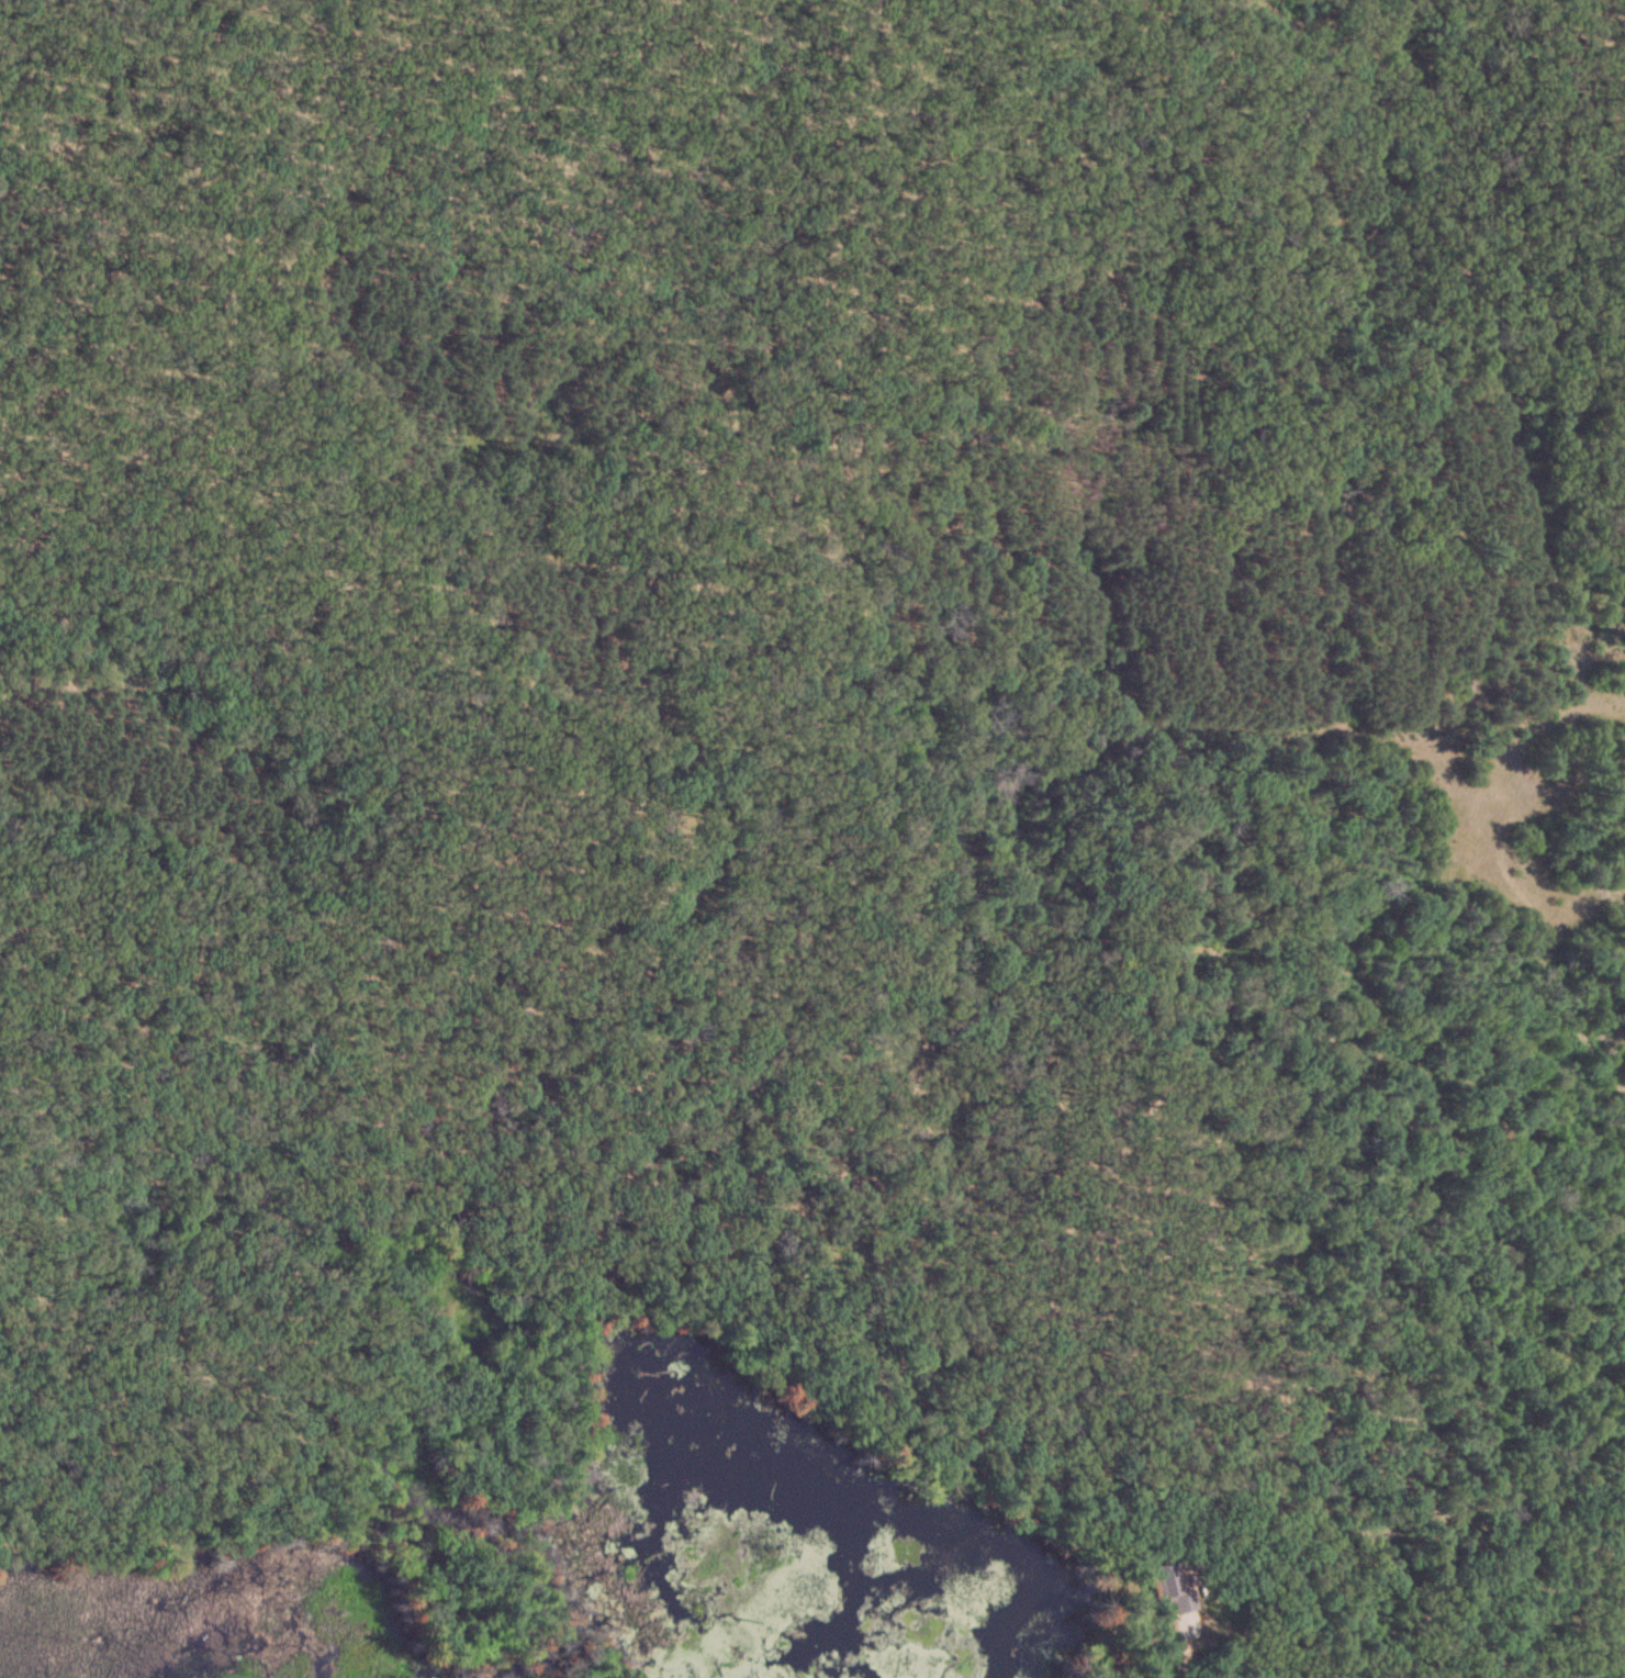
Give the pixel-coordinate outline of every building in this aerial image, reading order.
[(1154,1607),(1162,1606),(1163,1616),(1187,1613),(1179,1561),(1148,1566),(1154,1607)]
